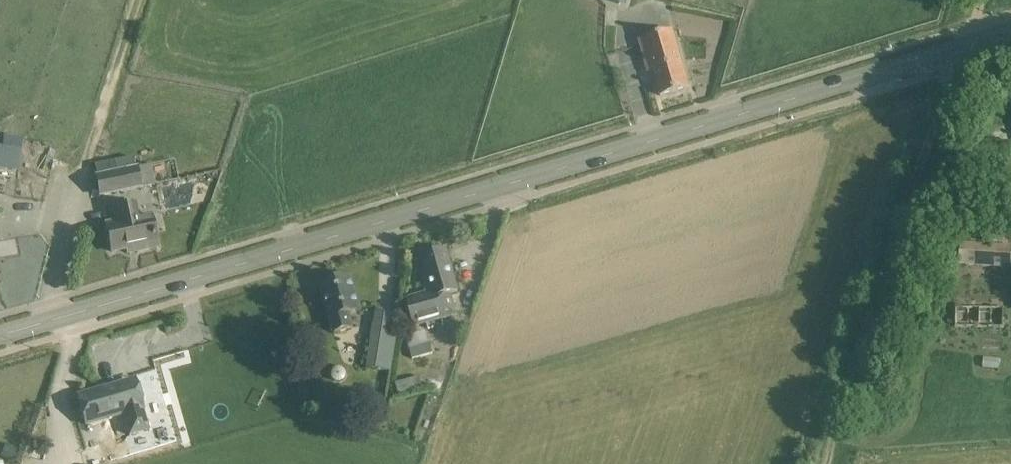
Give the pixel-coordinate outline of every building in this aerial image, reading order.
[(660,97),(688,88),(673,34),(640,43),(649,72),(652,70),(660,97)] [(17,171),(20,141),(0,139),(0,169),(17,171)] [(97,178),(95,178),(100,199),(143,190),(155,187),(150,167),(138,169),(134,170),(132,159),(113,163),(115,174),(97,178)] [(114,224),(107,226),(113,253),(132,248),(133,253),(157,247),(150,216),(142,218),(139,203),(112,209),(114,224)] [(959,265),(1010,268),(1010,258),(1010,246),(960,243),(959,265)] [(421,273),(427,293),(429,300),(451,294),(458,292),(446,251),(421,257),(425,272),(421,273)] [(334,333),(353,327),(350,315),(362,310),(352,278),(320,287),(334,333)] [(451,294),(429,300),(427,293),(406,300),(414,328),(457,316),(451,294)] [(391,374),(402,317),(376,313),(367,369),(391,374)] [(409,351),(412,361),(432,355),(429,345),(409,351)] [(340,384),(344,382),(346,379),(347,375),(345,371),(342,369),(338,368),(334,369),(331,373),(331,377),(332,381),(336,383),(340,384)] [(421,379),(396,385),(399,397),(424,391),(421,379)] [(118,385),(77,396),(86,425),(124,414),(130,435),(148,430),(142,409),(143,408),(137,386),(120,391),(118,385)]
